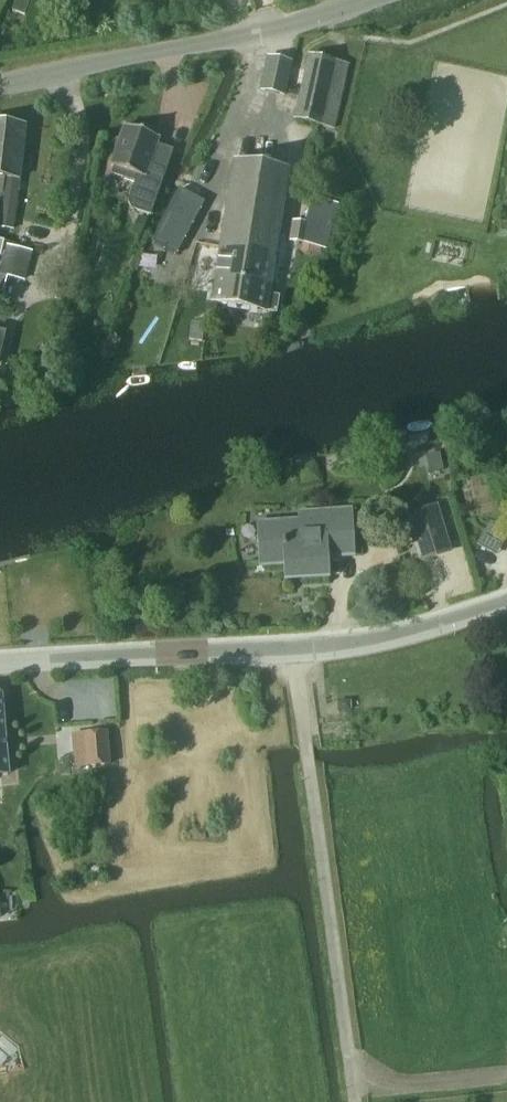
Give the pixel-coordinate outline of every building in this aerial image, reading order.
[(24,17),(28,5),(16,1),(12,13),(24,17)] [(333,129),(348,66),(309,56),(294,119),(333,129)] [(282,94),(289,64),(269,59),(262,89),(282,94)] [(0,192),(2,177),(19,179),(25,127),(0,124),(0,192)] [(125,126),(110,165),(113,166),(110,173),(133,182),(126,201),(130,209),(149,216),(173,150),(156,144),(158,138),(125,126)] [(214,279),(269,288),(288,171),(233,162),(214,279)] [(0,192),(0,198),(0,227),(13,230),(19,179),(2,177),(0,192)] [(177,259),(205,204),(181,192),(152,246),(177,259)] [(305,222),(304,224),(307,224),(304,243),(324,249),(330,230),(338,206),(312,198),(305,222)] [(34,240),(46,243),(52,220),(40,218),(34,240)] [(304,224),(303,224),(293,222),(290,241),(304,243),(307,224),(304,224)] [(32,253),(7,245),(0,270),(0,275),(23,281),(32,253)] [(268,296),(269,288),(214,279),(210,303),(265,313),(265,311),(276,313),(278,297),(268,296)] [(58,286),(55,299),(64,301),(67,288),(58,286)] [(473,446),(462,448),(465,460),(475,458),(473,446)] [(439,453),(425,456),(429,473),(442,471),(439,453)] [(409,515),(421,559),(449,551),(436,507),(409,515)] [(325,557),(352,555),(349,511),(300,514),(299,522),(260,524),(262,566),(284,565),(285,580),(326,578),(325,557)] [(326,705),(327,716),(338,715),(337,705),(326,705)] [(106,732),(84,734),(86,767),(108,765),(106,732)]
